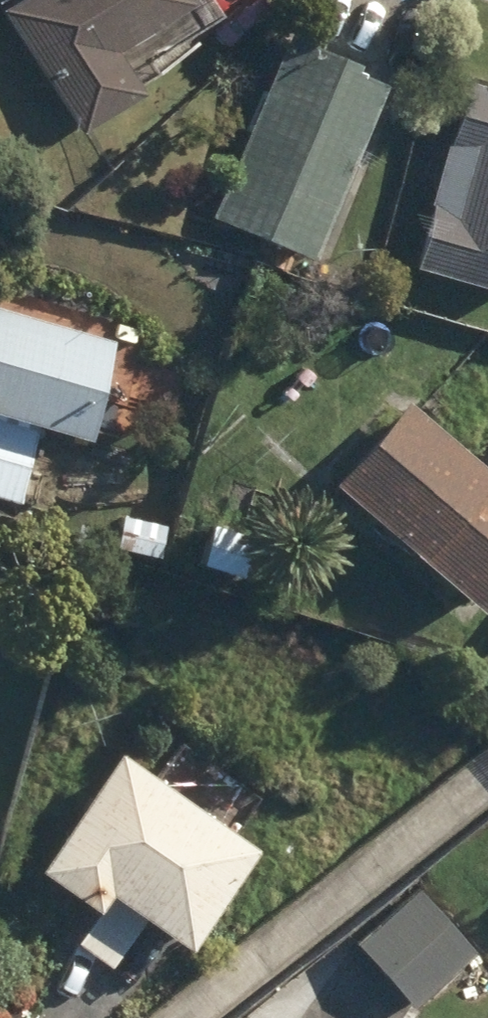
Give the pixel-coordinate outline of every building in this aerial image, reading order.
[(88,136),(149,94),(145,88),(168,72),(162,63),(228,19),(215,0),(32,0),(7,18),(88,136)] [(211,233),(315,275),(392,88),(361,76),(365,67),(291,37),(287,48),(271,42),(253,87),(268,93),(211,233)] [(487,290),(487,94),(468,89),(420,273),(487,290)] [(92,444),(120,344),(0,310),(0,418),(92,444)] [(487,613),(487,468),(424,414),(434,402),(406,380),(379,409),(398,425),(344,490),(487,613)] [(23,506),(44,434),(0,422),(0,499),(23,506)] [(119,548),(164,559),(170,531),(127,520),(119,548)] [(78,947),(114,972),(150,923),(194,953),(264,854),(126,757),(43,875),(100,915),(78,947)] [(370,958),(419,1012),(481,956),(431,902),(370,958)]
